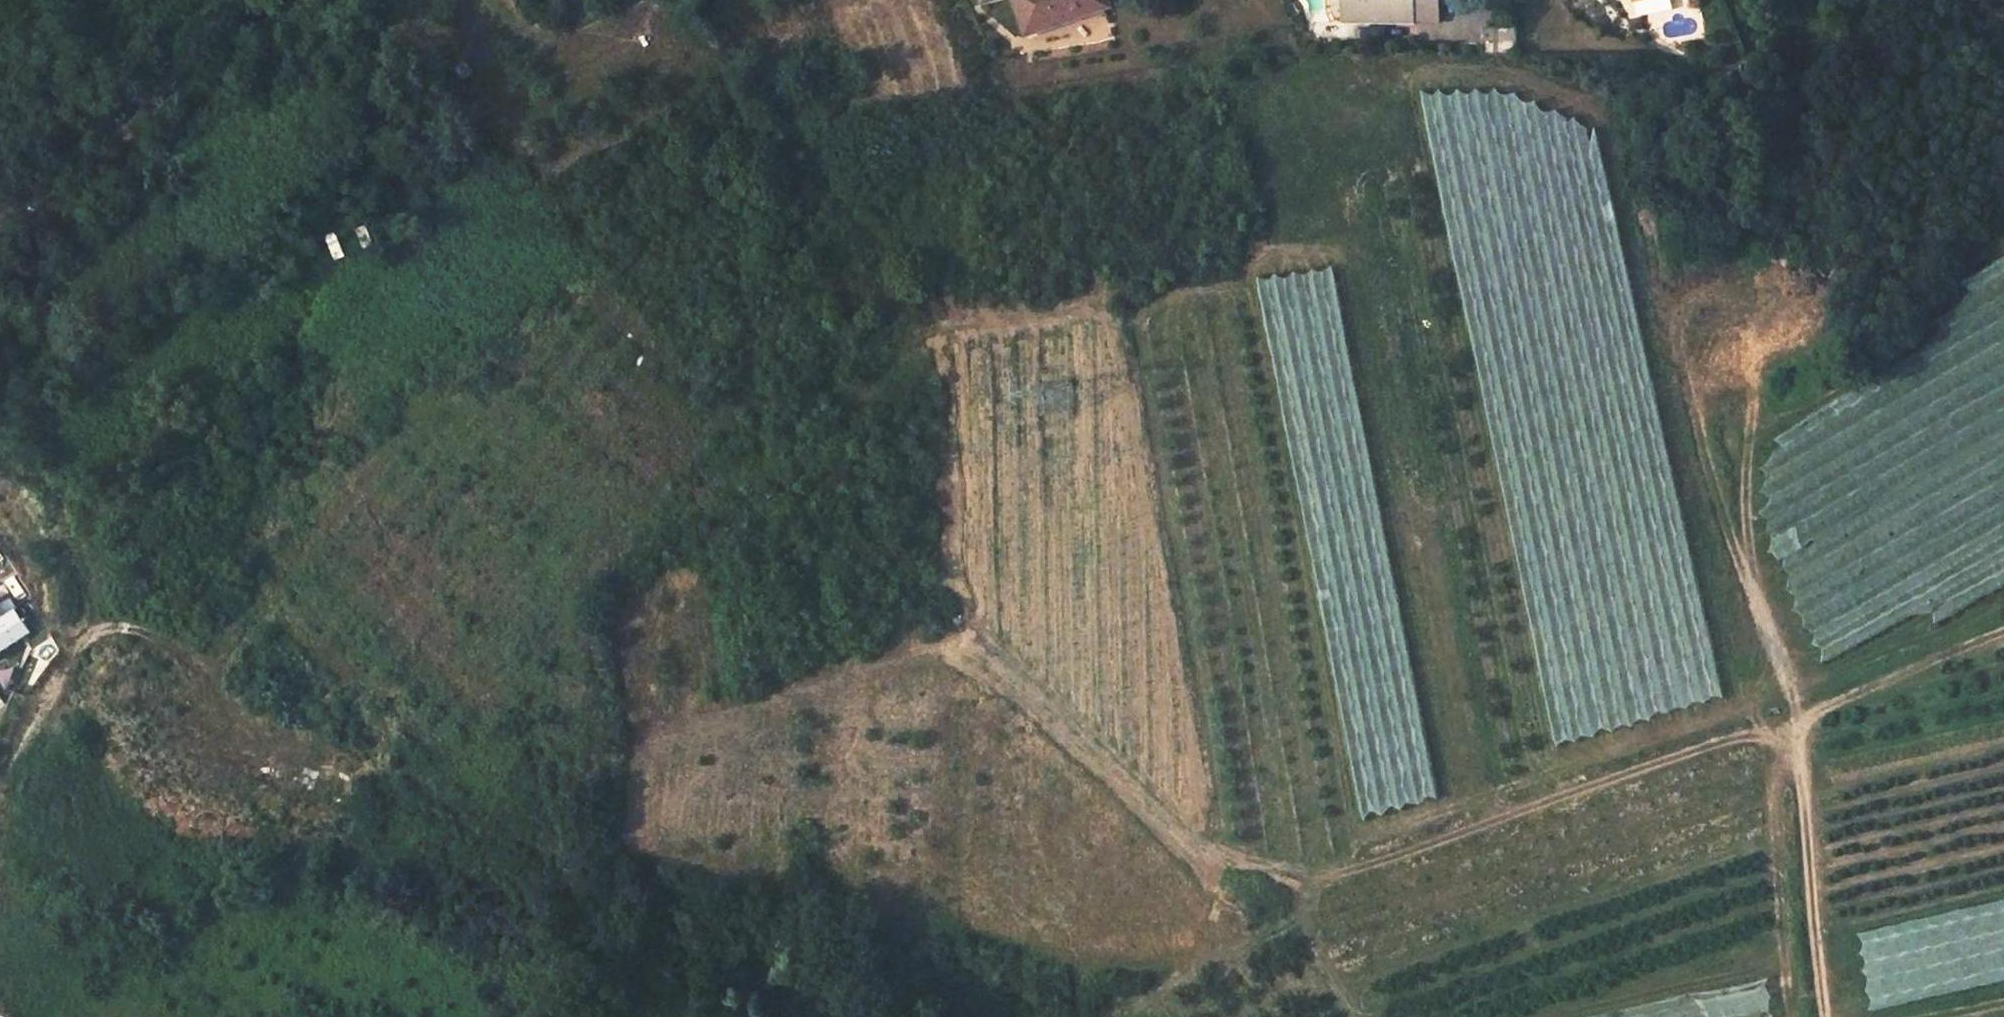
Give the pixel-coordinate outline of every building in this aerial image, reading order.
[(1027,31),(1105,5),(1104,0),(1017,0),(1027,31)] [(1342,21),(1413,22),(1414,0),(1342,0),(1342,21)] [(1637,12),(1673,5),(1672,0),(1634,0),(1637,12)] [(1483,54),(1516,53),(1517,28),(1484,27),(1483,54)] [(1745,76),(1755,76),(1755,62),(1745,62),(1745,76)]
